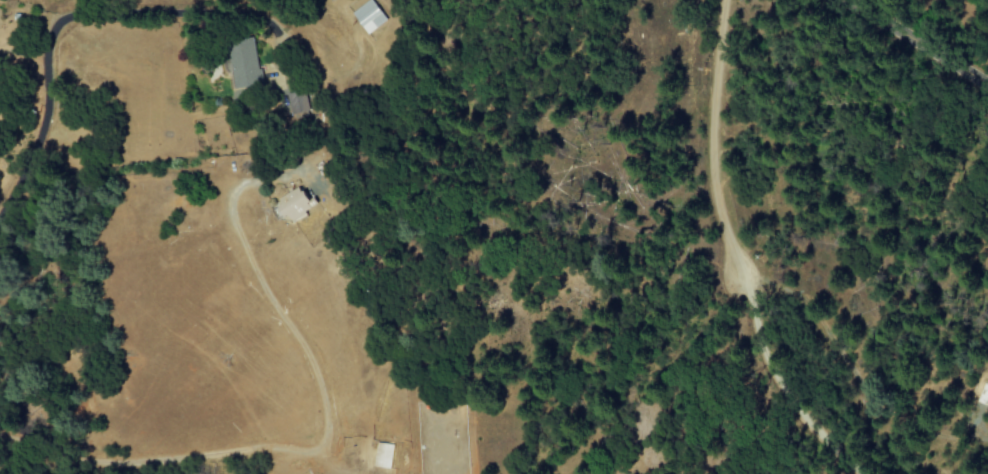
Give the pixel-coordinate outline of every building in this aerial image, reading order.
[(371,0),(370,0),(351,13),(366,35),(386,21),(371,0)] [(253,41),(228,44),(234,89),(260,86),(253,41)] [(285,96),(290,120),(308,117),(302,92),(285,96)] [(291,223),(311,211),(297,188),(272,203),(281,219),(286,216),(291,223)] [(372,466),(388,469),(393,445),(377,442),(372,466)]
